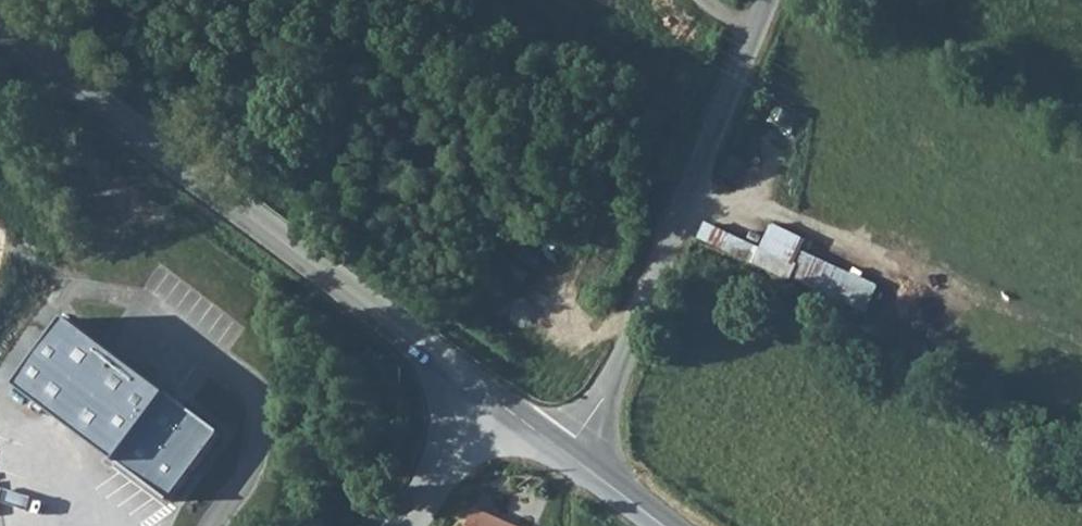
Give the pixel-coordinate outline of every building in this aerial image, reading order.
[(762,247),(797,263),(803,251),(807,241),(774,223),(762,247)] [(725,250),(790,283),(793,277),(799,264),(797,263),(762,247),(733,233),(725,250)] [(793,277),(866,313),(880,287),(803,251),(797,263),(799,264),(793,277)] [(223,434),(70,319),(19,387),(172,502),(223,434)] [(469,525),(516,525),(477,508),(469,525)]
